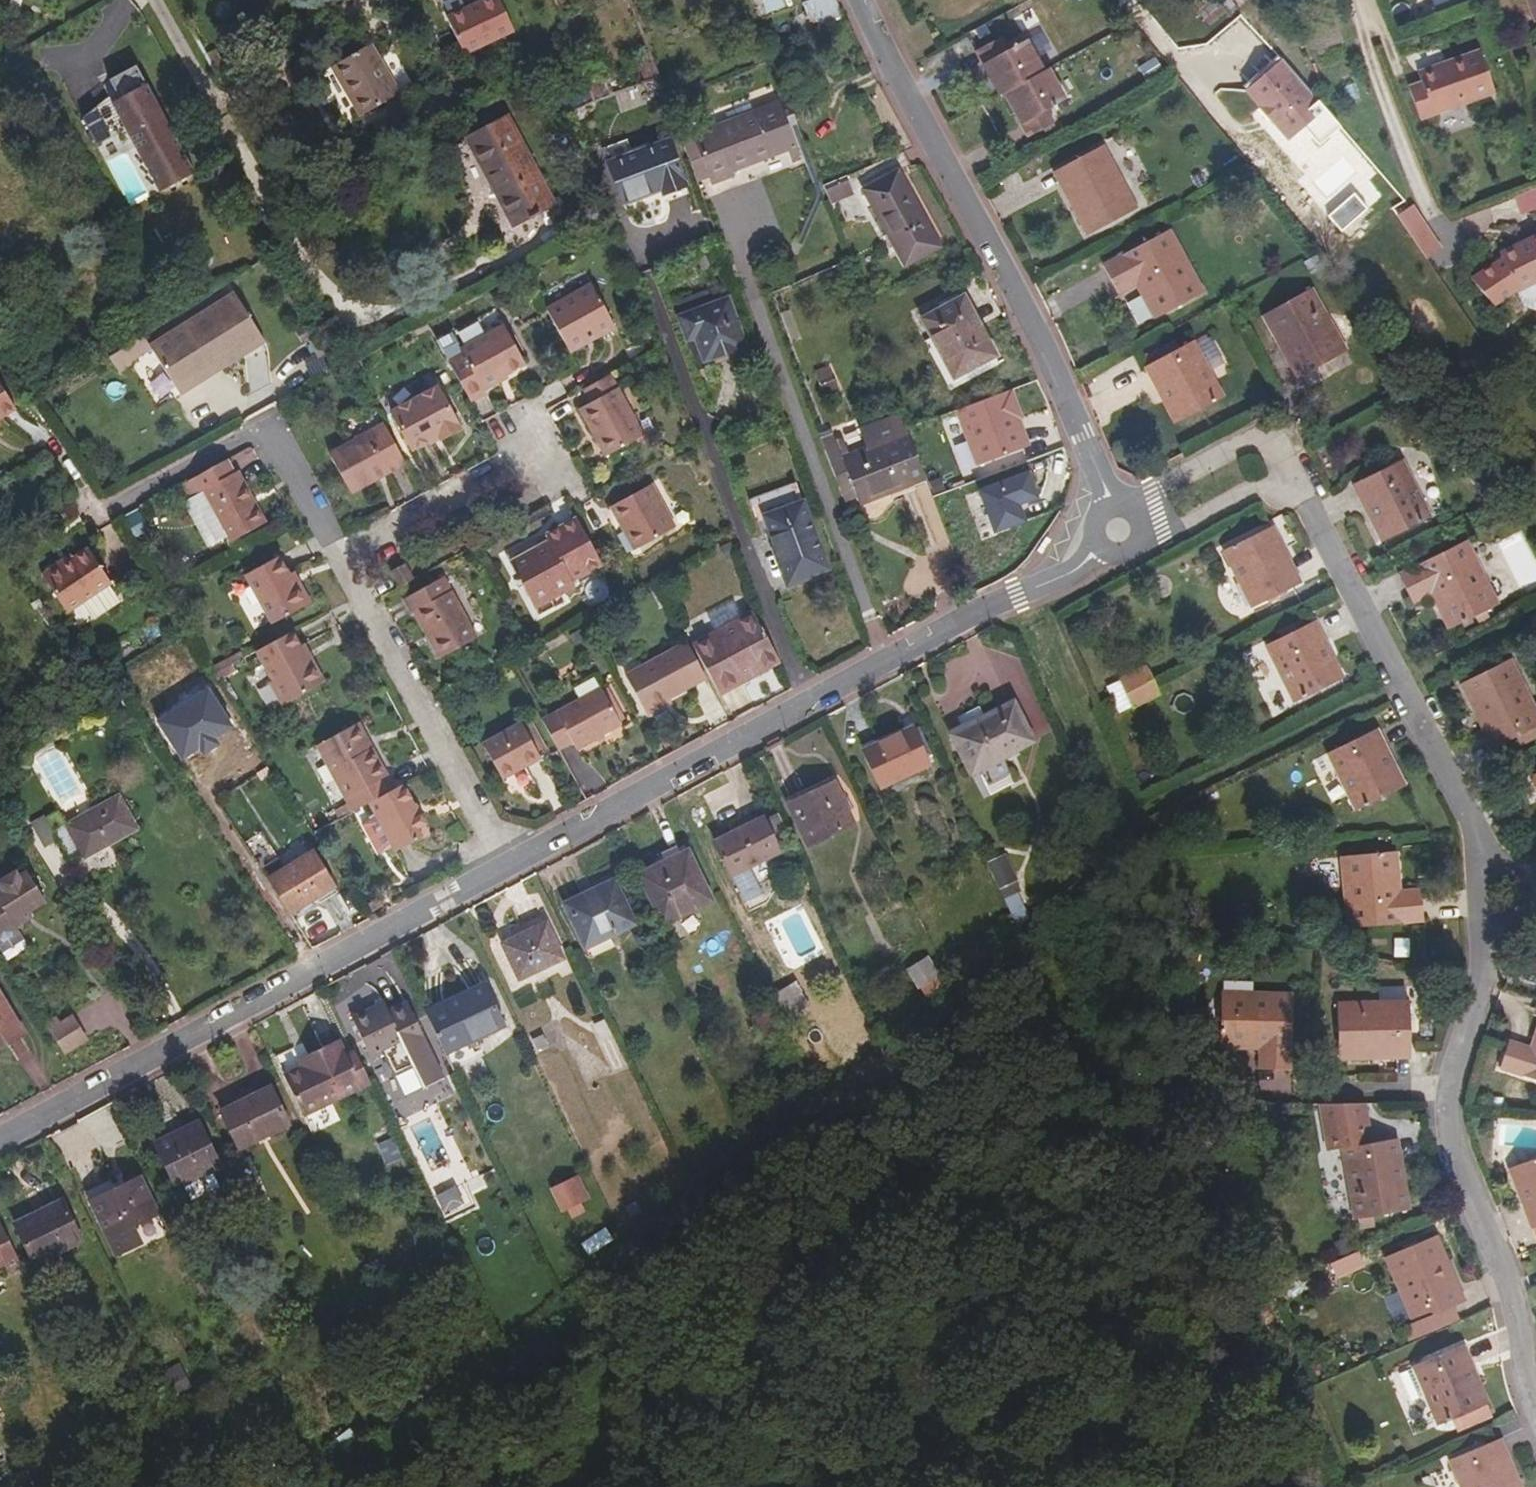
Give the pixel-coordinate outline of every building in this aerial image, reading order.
[(460,7),(457,0),(440,0),(434,3),(440,17),(460,7)] [(500,0),(485,0),(447,18),(464,54),(514,30),(500,0)] [(763,15),(782,7),(779,0),(761,0),(757,2),(763,15)] [(835,0),(811,0),(803,3),(810,23),(817,21),(819,26),(842,17),(835,0)] [(1224,11),(1216,0),(1199,14),(1207,24),(1223,11),(1224,11)] [(1535,23),(1535,0),(1528,0),(1535,23)] [(1045,70),(1027,40),(1009,50),(1002,37),(975,52),(1000,97),(1004,94),(1028,138),(1055,123),(1048,109),(1066,99),(1049,68),(1045,70)] [(395,96),(376,65),(380,62),(369,44),(333,66),(352,97),(348,99),(359,118),(395,96)] [(1495,93),(1480,50),(1451,60),(1453,66),(1419,78),(1420,81),(1408,86),(1420,120),(1495,93)] [(1318,102),(1281,60),(1246,91),(1262,109),(1264,108),(1275,121),(1273,122),(1289,141),(1314,120),(1315,118),(1309,111),(1318,103),(1318,102)] [(1451,60),(1417,72),(1419,78),(1453,66),(1451,60)] [(399,94),(380,62),(376,65),(395,96),(399,94)] [(196,173),(134,67),(108,83),(115,95),(119,101),(82,121),(98,148),(126,132),(161,194),(196,173)] [(119,101),(115,95),(82,121),(119,101)] [(794,147),(777,103),(694,136),(690,127),(680,131),(690,160),(701,156),(709,180),(711,184),(735,175),(734,173),(788,152),(787,150),(794,147)] [(1318,103),(1309,111),(1315,118),(1314,120),(1321,128),(1333,119),(1318,103)] [(1275,121),(1264,108),(1262,109),(1273,122),(1275,121)] [(554,203),(508,116),(468,139),(514,225),(531,216),(533,220),(544,214),(542,210),(554,203)] [(685,183),(669,140),(608,163),(622,201),(658,188),(660,192),(685,183)] [(1138,209),(1103,145),(1058,170),(1078,206),(1073,209),(1087,236),(1138,209)] [(799,161),(794,147),(787,150),(788,152),(792,164),(799,161)] [(709,180),(701,156),(690,160),(699,183),(709,180)] [(1078,206),(1058,170),(1053,173),(1073,209),(1078,206)] [(939,247),(906,187),(899,191),(890,175),(864,190),(907,266),(939,247)] [(854,194),(848,180),(826,191),(832,204),(854,194)] [(1535,210),(1535,187),(1511,198),(1519,217),(1535,210)] [(1416,213),(1402,222),(1420,248),(1433,239),(1416,213)] [(1103,266),(1118,294),(1136,285),(1154,320),(1204,293),(1170,230),(1103,266)] [(1499,253),(1502,259),(1517,289),(1518,291),(1535,283),(1535,235),(1499,253)] [(1433,239),(1420,248),(1434,270),(1448,261),(1433,239)] [(1517,289),(1502,259),(1487,269),(1505,297),(1517,289)] [(1505,297),(1487,269),(1471,279),(1494,305),(1505,297)] [(1518,291),(1526,307),(1535,311),(1535,310),(1535,283),(1518,291)] [(615,328),(591,284),(547,309),(571,352),(615,328)] [(1303,376),(1347,351),(1311,288),(1263,316),(1278,342),(1283,339),(1303,376)] [(233,296),(149,348),(178,393),(203,378),(199,372),(207,366),(211,372),(261,341),(233,296)] [(996,355),(963,297),(922,319),(954,378),(996,355)] [(745,346),(727,299),(679,317),(688,340),(695,337),(704,361),(745,346)] [(438,339),(472,401),(485,394),(482,389),(526,364),(504,326),(460,350),(450,332),(438,339)] [(1283,339),(1278,342),(1298,379),(1303,376),(1283,339)] [(1180,421),(1224,397),(1193,341),(1145,367),(1159,392),(1162,390),(1180,421)] [(199,372),(203,378),(211,372),(207,366),(199,372)] [(841,394),(832,375),(818,381),(827,400),(841,394)] [(644,435),(610,376),(583,390),(590,403),(580,408),(606,456),(644,435)] [(0,383),(0,420),(17,409),(0,383)] [(461,430),(437,387),(392,412),(412,449),(438,436),(441,440),(461,430)] [(957,411),(978,466),(1023,449),(1013,422),(1022,418),(1012,390),(957,411)] [(1162,390),(1159,392),(1176,424),(1180,421),(1162,390)] [(927,479),(902,414),(860,430),(867,448),(847,455),(841,440),(836,442),(824,447),(844,501),(856,496),(860,505),(927,479)] [(1033,446),(1022,418),(1013,422),(1023,449),(1033,446)] [(404,459),(385,423),(329,454),(351,494),(379,479),(376,474),(404,459)] [(836,442),(832,430),(820,434),(824,447),(836,442)] [(253,505),(235,473),(233,474),(226,460),(184,483),(193,498),(204,492),(231,542),(268,522),(257,503),(253,505)] [(1431,517),(1402,460),(1352,485),(1365,510),(1369,508),(1386,541),(1431,517)] [(257,503),(239,471),(235,473),(253,505),(257,503)] [(1034,500),(1024,474),(975,493),(991,535),(1021,523),(1015,507),(1034,500)] [(827,567),(795,482),(756,497),(763,514),(789,583),(810,576),(809,574),(827,567)] [(675,528),(651,484),(610,507),(622,529),(629,525),(641,547),(675,528)] [(1369,508),(1365,510),(1382,543),(1386,541),(1369,508)] [(603,565),(577,517),(545,535),(549,541),(510,563),(533,604),(551,594),(553,598),(575,586),(572,582),(603,565)] [(641,547),(629,525),(622,529),(634,550),(641,547)] [(1291,560),(1273,525),(1270,526),(1288,562),(1291,560)] [(1288,562),(1270,526),(1222,551),(1252,609),(1303,583),(1291,560),(1288,562)] [(1499,605),(1467,540),(1398,575),(1413,604),(1431,595),(1448,630),(1499,605)] [(113,585),(84,545),(41,574),(69,614),(113,585)] [(307,604),(279,557),(246,575),(273,624),(307,604)] [(400,587),(414,579),(405,563),(392,570),(400,587)] [(310,602),(294,574),(290,576),(307,604),(310,602)] [(469,623),(443,577),(404,599),(412,614),(419,610),(435,639),(430,641),(440,658),(473,641),(464,625),(469,623)] [(435,639),(419,610),(412,614),(428,642),(430,641),(435,639)] [(776,653),(754,611),(693,645),(720,695),(749,679),(744,670),(776,653)] [(1327,643),(1316,620),(1265,645),(1294,703),(1341,680),(1324,645),(1327,643)] [(326,682),(313,659),(309,661),(301,647),(292,631),(256,651),(272,681),(269,682),(283,706),(326,682)] [(706,677),(687,642),(625,676),(645,712),(669,698),(706,677)] [(1344,678),(1327,643),(1324,645),(1341,680),(1344,678)] [(313,659),(305,645),(301,647),(309,661),(313,659)] [(781,662),(776,653),(744,670),(749,679),(781,662)] [(1460,684),(1492,749),(1535,727),(1535,708),(1512,659),(1460,684)] [(1154,681),(1146,666),(1142,668),(1149,683),(1154,681)] [(1149,683),(1142,668),(1119,680),(1126,695),(1149,683)] [(1160,694),(1154,681),(1149,683),(1156,697),(1160,694)] [(1156,697),(1149,683),(1126,695),(1133,708),(1156,697)] [(621,726),(600,688),(542,720),(558,751),(573,743),(576,750),(621,726)] [(669,698),(645,712),(647,716),(672,703),(669,698)] [(1014,701),(982,718),(979,711),(947,728),(971,775),(1035,742),(1014,701)] [(373,748),(359,723),(357,724),(371,749),(373,748)] [(541,759),(520,723),(483,744),(501,777),(520,766),(522,770),(541,759)] [(371,749),(357,724),(317,746),(348,804),(335,811),(339,819),(369,803),(395,789),(373,748),(371,749)] [(930,765),(912,727),(863,750),(881,788),(930,765)] [(1389,751),(1378,728),(1327,753),(1356,812),(1404,788),(1386,752),(1389,751)] [(1407,786),(1389,751),(1386,752),(1404,788),(1407,786)] [(978,772),(990,796),(1013,784),(1001,760),(978,772)] [(520,766),(501,777),(503,780),(522,770),(520,766)] [(855,824),(835,782),(788,804),(808,846),(855,824)] [(431,832),(404,784),(395,789),(369,803),(396,852),(431,832)] [(137,829),(119,796),(55,833),(69,858),(81,851),(85,858),(137,829)] [(763,818),(714,842),(745,904),(763,895),(749,868),(780,852),(763,818)] [(689,850),(639,874),(664,925),(714,901),(689,850)] [(314,852),(271,879),(292,914),(335,887),(314,852)] [(1008,917),(1026,910),(1006,852),(987,859),(1008,917)] [(1401,890),(1398,852),(1346,856),(1349,885),(1343,886),(1347,929),(1424,922),(1421,889),(1401,890)] [(1349,885),(1346,856),(1340,857),(1343,886),(1349,885)] [(19,931),(17,928),(33,917),(30,912),(46,902),(27,871),(0,888),(0,949),(8,962),(25,952),(28,948),(27,943),(19,931)] [(616,879),(584,894),(580,885),(560,895),(586,949),(638,925),(616,879)] [(564,958),(547,923),(504,944),(520,979),(564,958)] [(940,975),(929,957),(906,971),(917,989),(940,975)] [(811,1005),(797,983),(773,997),(785,1023),(811,1005)] [(485,984),(426,1012),(446,1054),(505,1026),(485,984)] [(0,993),(0,1049),(25,1035),(0,993)] [(1292,1071),(1293,993),(1250,993),(1250,999),(1221,998),(1219,1049),(1259,1050),(1258,1071),(1292,1071)] [(785,1023),(773,997),(751,1011),(764,1038),(785,1023)] [(373,1059),(384,1053),(396,1077),(415,1068),(427,1094),(447,1085),(407,1001),(389,1011),(384,1002),(353,1017),(373,1059)] [(1410,1001),(1338,1002),(1339,1060),(1369,1059),(1369,1053),(1411,1053),(1410,1001)] [(89,1040),(73,1014),(61,1022),(57,1016),(46,1023),(66,1055),(89,1040)] [(620,1018),(610,1022),(615,1034),(626,1030),(620,1018)] [(612,1034),(605,1019),(595,1024),(602,1039),(612,1034)] [(1532,1048),(1529,1047),(1509,1041),(1500,1069),(1535,1080),(1535,1034),(1532,1048)] [(286,1075),(306,1116),(363,1088),(348,1056),(340,1040),(309,1055),(313,1063),(304,1066),(286,1075)] [(356,1051),(348,1056),(363,1088),(372,1084),(356,1051)] [(309,1055),(301,1059),(304,1066),(313,1063),(309,1055)] [(290,1125),(272,1088),(222,1112),(240,1149),(290,1125)] [(1322,1152),(1342,1149),(1354,1221),(1411,1211),(1405,1180),(1399,1181),(1392,1140),(1367,1144),(1360,1105),(1315,1113),(1322,1152)] [(428,1119),(412,1127),(432,1167),(448,1158),(428,1119)] [(222,1168),(199,1122),(155,1143),(184,1205),(221,1187),(213,1172),(222,1168)] [(393,1135),(375,1142),(383,1164),(401,1158),(393,1135)] [(1405,1180),(1398,1139),(1392,1140),(1399,1181),(1405,1180)] [(1520,1164),(1517,1155),(1507,1159),(1510,1168),(1512,1167),(1526,1204),(1522,1205),(1532,1229),(1533,1229),(1535,1237),(1535,1158),(1520,1164)] [(1526,1204),(1512,1167),(1510,1168),(1508,1169),(1522,1205),(1526,1204)] [(579,1175),(552,1189),(564,1212),(591,1199),(579,1175)] [(142,1177),(91,1201),(117,1255),(142,1244),(133,1226),(159,1214),(142,1177)] [(432,1195),(441,1217),(471,1204),(462,1182),(432,1195)] [(83,1242),(62,1200),(44,1209),(45,1211),(16,1226),(35,1265),(83,1242)] [(0,1219),(0,1266),(5,1264),(9,1273),(23,1266),(0,1219)] [(606,1228),(579,1241),(586,1255),(613,1242),(606,1228)] [(1449,1263),(1437,1235),(1384,1258),(1413,1325),(1409,1326),(1415,1340),(1458,1321),(1452,1308),(1461,1304),(1444,1265),(1449,1263)] [(1449,1263),(1444,1265),(1461,1304),(1466,1302),(1449,1263)] [(1474,1367),(1464,1344),(1412,1366),(1438,1426),(1445,1423),(1450,1421),(1456,1434),(1492,1418),(1471,1369),(1474,1367)] [(1490,1403),(1474,1367),(1471,1369),(1487,1405),(1490,1403)] [(1410,1369),(1398,1373),(1406,1398),(1419,1394),(1410,1369)] [(1456,1434),(1450,1421),(1445,1423),(1451,1436),(1456,1434)] [(363,1446),(351,1429),(330,1445),(342,1462),(363,1446)] [(1518,1476),(1501,1438),(1496,1440),(1512,1479),(1518,1476)] [(1496,1440),(1448,1460),(1460,1486),(1522,1486),(1518,1476),(1512,1479),(1496,1440)]
